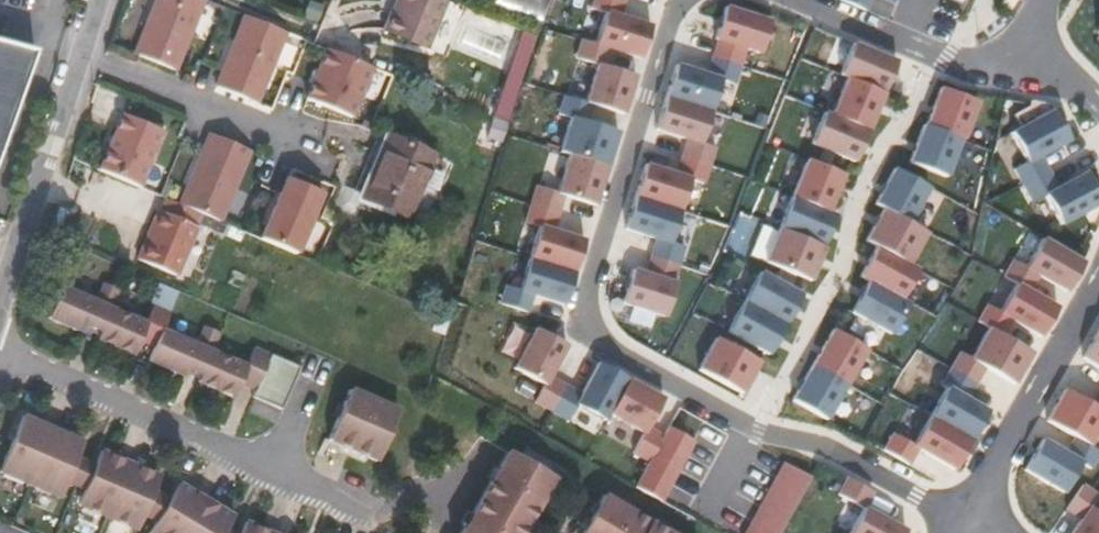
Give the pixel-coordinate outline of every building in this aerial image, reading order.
[(133,53),(175,70),(203,0),(154,0),(133,53)] [(303,16),(318,22),(324,6),(309,0),(303,16)] [(446,0),(396,0),(383,31),(426,48),(446,0)] [(595,43),(609,47),(641,57),(651,25),(620,15),(624,0),(594,0),(592,6),(605,10),(595,43)] [(868,10),(872,0),(845,0),(868,10)] [(1024,0),(1010,0),(1005,8),(1015,14),(1024,0)] [(719,39),(713,57),(741,65),(747,47),(760,51),(770,19),(726,6),(716,38),(719,39)] [(1098,32),(1098,14),(1091,26),(1098,32)] [(285,33),(244,17),(216,88),(256,104),(285,33)] [(598,63),(585,102),(591,104),(623,114),(635,75),(604,65),(609,47),(595,43),(582,39),(576,56),(598,63)] [(36,51),(0,42),(0,154),(36,51)] [(813,144),(856,162),(869,130),(885,93),(898,61),(855,43),(842,74),(849,77),(833,115),(826,112),(813,144)] [(352,118),(372,68),(327,49),(306,99),(352,118)] [(376,57),(372,68),(388,74),(392,63),(376,57)] [(676,64),(666,96),(711,110),(721,79),(735,83),(741,65),(713,57),(708,74),(676,64)] [(429,91),(439,95),(442,87),(432,83),(429,91)] [(943,88),(928,125),(963,139),(965,140),(979,102),(943,88)] [(568,154),(606,166),(618,131),(586,121),(591,104),(585,102),(564,95),(559,113),(572,117),(561,152),(568,154)] [(701,142),(711,110),(666,96),(656,128),(688,138),(682,156),(708,165),(714,146),(701,142)] [(118,113),(95,169),(130,184),(139,188),(162,131),(118,113)] [(1026,186),(1051,172),(1043,158),(1072,142),(1057,113),(1016,136),(1031,164),(1018,171),(1026,186)] [(963,139),(928,125),(926,124),(911,162),(948,176),(963,139)] [(391,136),(384,133),(355,199),(362,202),(391,136)] [(199,213),(220,222),(250,151),(209,134),(179,205),(199,213)] [(435,155),(391,136),(362,202),(406,221),(435,155)] [(530,204),(557,213),(562,195),(594,205),(606,166),(568,154),(556,193),(535,187),(530,204)] [(702,183),(708,165),(682,156),(676,173),(645,163),(634,196),(679,210),(689,179),(702,183)] [(808,160),(792,197),(828,212),(844,175),(808,160)] [(876,204),(885,209),(911,224),(931,188),(896,169),(876,204)] [(1051,172),(1026,186),(1033,200),(1046,193),(1062,223),(1098,203),(1098,191),(1088,171),(1059,187),(1051,172)] [(285,178),(260,240),(296,255),(321,193),(285,178)] [(669,242),(679,210),(634,196),(624,229),(654,238),(649,256),(676,264),(682,247),(669,242)] [(792,197),(779,228),(823,247),(836,215),(828,212),(792,197)] [(193,226),(199,213),(179,205),(167,201),(162,213),(158,211),(138,260),(177,276),(197,227),(193,226)] [(557,213),(530,204),(524,221),(538,226),(552,230),(557,213)] [(878,246),(911,264),(928,233),(911,224),(885,209),(867,240),(878,246)] [(528,258),(573,272),(583,240),(552,230),(538,226),(528,258)] [(823,247),(779,228),(764,262),(810,282),(825,248),(823,247)] [(917,451),(959,470),(990,403),(1008,412),(1059,301),(1052,298),(1058,287),(1070,292),(1087,256),(1040,235),(1006,310),(987,301),(978,321),(986,325),(972,356),(958,349),(916,441),(891,430),(882,450),(911,463),(917,451)] [(861,277),(870,282),(902,300),(920,268),(911,264),(878,246),(861,277)] [(671,282),(676,264),(649,256),(643,273),(632,269),(621,302),(665,316),(675,283),(671,282)] [(531,295),(562,305),(573,272),(528,258),(517,291),(504,286),(498,304),(525,312),(531,295)] [(760,273),(744,303),(785,325),(801,295),(760,273)] [(910,304),(902,300),(870,282),(853,312),(893,335),(910,304)] [(58,286),(50,303),(86,319),(89,312),(104,318),(101,325),(137,340),(139,334),(154,340),(152,347),(190,363),(193,356),(205,360),(201,368),(220,375),(239,384),(242,376),(257,382),(254,390),(283,402),(297,367),(251,348),(244,365),(209,350),(216,333),(201,327),(194,344),(159,329),(167,312),(151,306),(144,323),(108,308),(116,291),(100,284),(93,301),(58,286)] [(153,296),(172,305),(178,292),(158,284),(153,296)] [(86,319),(50,303),(45,317),(80,332),(86,319)] [(785,325),(744,303),(727,333),(768,355),(785,325)] [(433,330),(443,334),(448,320),(437,317),(433,330)] [(1066,493),(1082,461),(1095,468),(1098,460),(1098,318),(1040,429),(1039,429),(1019,468),(1066,493)] [(512,322),(502,352),(518,357),(529,328),(512,322)] [(137,340),(101,325),(95,338),(132,354),(137,340)] [(549,410),(563,385),(547,377),(565,345),(535,329),(512,370),(542,387),(533,402),(549,410)] [(792,401),(826,421),(867,350),(833,330),(792,401)] [(740,393),(758,362),(714,338),(697,370),(740,393)] [(190,363),(152,347),(146,360),(184,376),(190,363)] [(607,414),(626,379),(596,363),(579,394),(563,385),(549,410),(565,419),(573,404),(603,421),(607,414)] [(220,375),(201,368),(195,381),(234,396),(239,384),(220,375)] [(634,488),(659,502),(692,441),(667,428),(662,437),(647,428),(663,399),(626,379),(607,414),(643,434),(633,453),(648,462),(634,488)] [(380,444),(395,409),(346,387),(330,423),(380,444)] [(280,409),(283,402),(254,390),(251,397),(280,409)] [(22,415),(0,467),(0,471),(29,484),(53,428),(22,415)] [(380,444),(330,423),(324,437),(374,458),(380,444)] [(83,441),(53,428),(29,484),(59,497),(66,481),(75,485),(82,469),(73,465),(79,451),(83,441)] [(544,471),(498,446),(450,532),(511,532),(544,471)] [(82,469),(75,485),(84,489),(77,505),(107,517),(131,461),(101,449),(97,459),(91,473),(82,469)] [(88,455),(79,451),(73,465),(82,469),(88,455)] [(97,459),(88,455),(82,469),(91,473),(97,459)] [(812,473),(783,459),(746,532),(782,532),(812,473)] [(160,474),(131,461),(107,517),(137,530),(142,517),(149,519),(157,502),(150,499),(154,489),(160,474)] [(1050,532),(1098,532),(1098,511),(1092,507),(1098,495),(1098,491),(1082,481),(1050,532)] [(157,502),(149,519),(154,522),(148,532),(186,532),(206,499),(179,483),(170,497),(164,506),(157,502)] [(844,499),(861,508),(867,497),(851,487),(844,499)] [(162,493),(154,489),(150,499),(157,502),(162,493)] [(593,489),(569,532),(675,532),(593,489)] [(170,497),(162,493),(157,502),(164,506),(170,497)] [(206,499),(186,532),(223,532),(225,530),(234,516),(206,499)] [(244,521),(239,532),(273,532),(244,521)]
